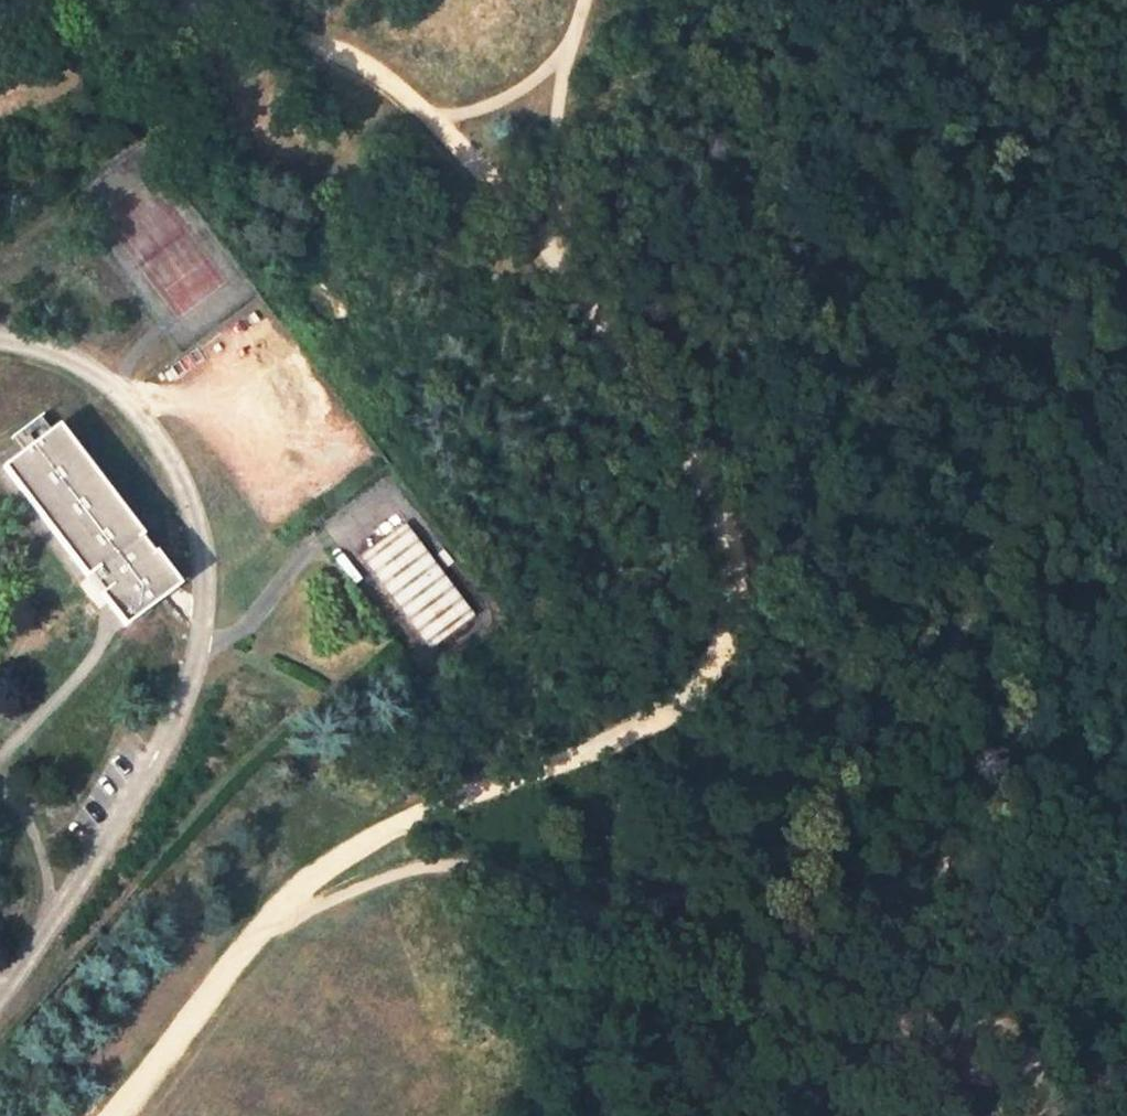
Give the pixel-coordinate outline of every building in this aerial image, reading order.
[(410,522),(367,551),(432,647),(475,618),(410,522)]
